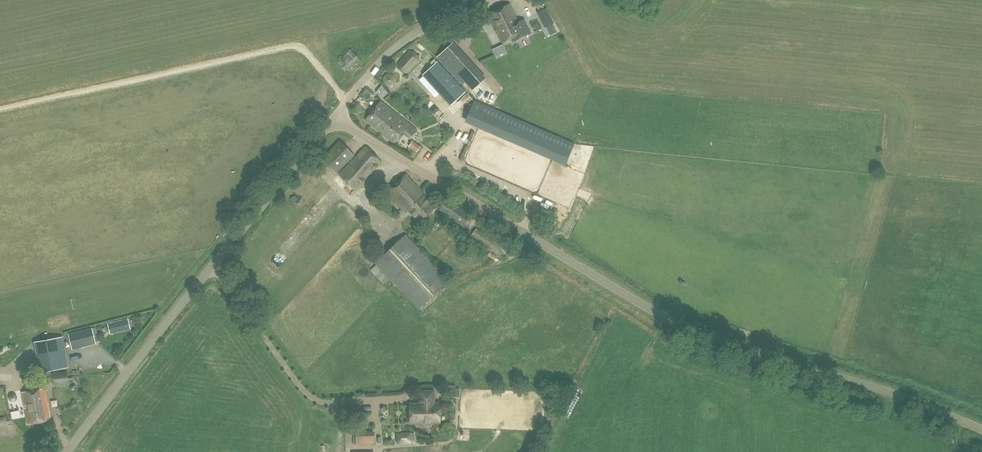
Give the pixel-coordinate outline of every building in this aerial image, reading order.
[(503,43),(511,38),(513,42),(532,33),(525,19),(518,22),(510,4),(489,14),(503,43)] [(547,8),(538,13),(545,27),(554,22),(547,8)] [(542,49),(562,40),(557,28),(537,37),(542,49)] [(451,45),(437,57),(462,84),(465,82),(473,90),(483,81),(451,45)] [(346,71),(359,58),(351,50),(337,62),(346,71)] [(419,60),(420,58),(419,55),(417,52),(415,51),(412,51),(410,52),(398,63),(398,65),(399,68),(400,70),(403,72),(406,73),(408,72),(417,62),(419,60)] [(438,61),(424,74),(430,82),(434,85),(448,72),(438,61)] [(484,98),(495,103),(500,93),(489,87),(484,98)] [(475,100),(467,119),(566,162),(574,143),(475,100)] [(410,138),(417,130),(409,124),(409,125),(380,102),(366,120),(395,143),(403,132),(410,138)] [(323,158),(337,172),(355,155),(340,141),(323,158)] [(417,151),(420,146),(413,141),(409,146),(417,151)] [(355,190),(381,161),(365,147),(339,175),(355,190)] [(491,182),(494,175),(477,168),(474,175),(491,182)] [(420,222),(435,208),(425,197),(426,195),(407,174),(388,192),(407,213),(409,211),(420,222)] [(464,226),(472,215),(448,198),(440,209),(464,226)] [(375,219),(360,203),(355,207),(371,223),(375,219)] [(485,231),(488,227),(482,221),(478,226),(485,231)] [(497,254),(503,246),(477,228),(471,235),(497,254)] [(419,309),(449,281),(406,235),(376,263),(419,309)] [(110,332),(130,326),(127,317),(107,323),(110,332)] [(93,329),(69,334),(73,349),(96,343),(93,329)] [(62,337),(35,343),(41,371),(64,367),(63,367),(68,366),(62,337)] [(54,385),(69,383),(68,371),(52,373),(54,385)] [(28,424),(51,419),(45,388),(22,392),(28,424)] [(420,391),(420,400),(421,400),(421,403),(411,404),(412,423),(424,423),(426,424),(428,424),(430,424),(432,424),(433,422),(440,422),(440,403),(435,403),(434,391),(420,391)] [(356,444),(375,444),(375,431),(356,432),(356,444)]
